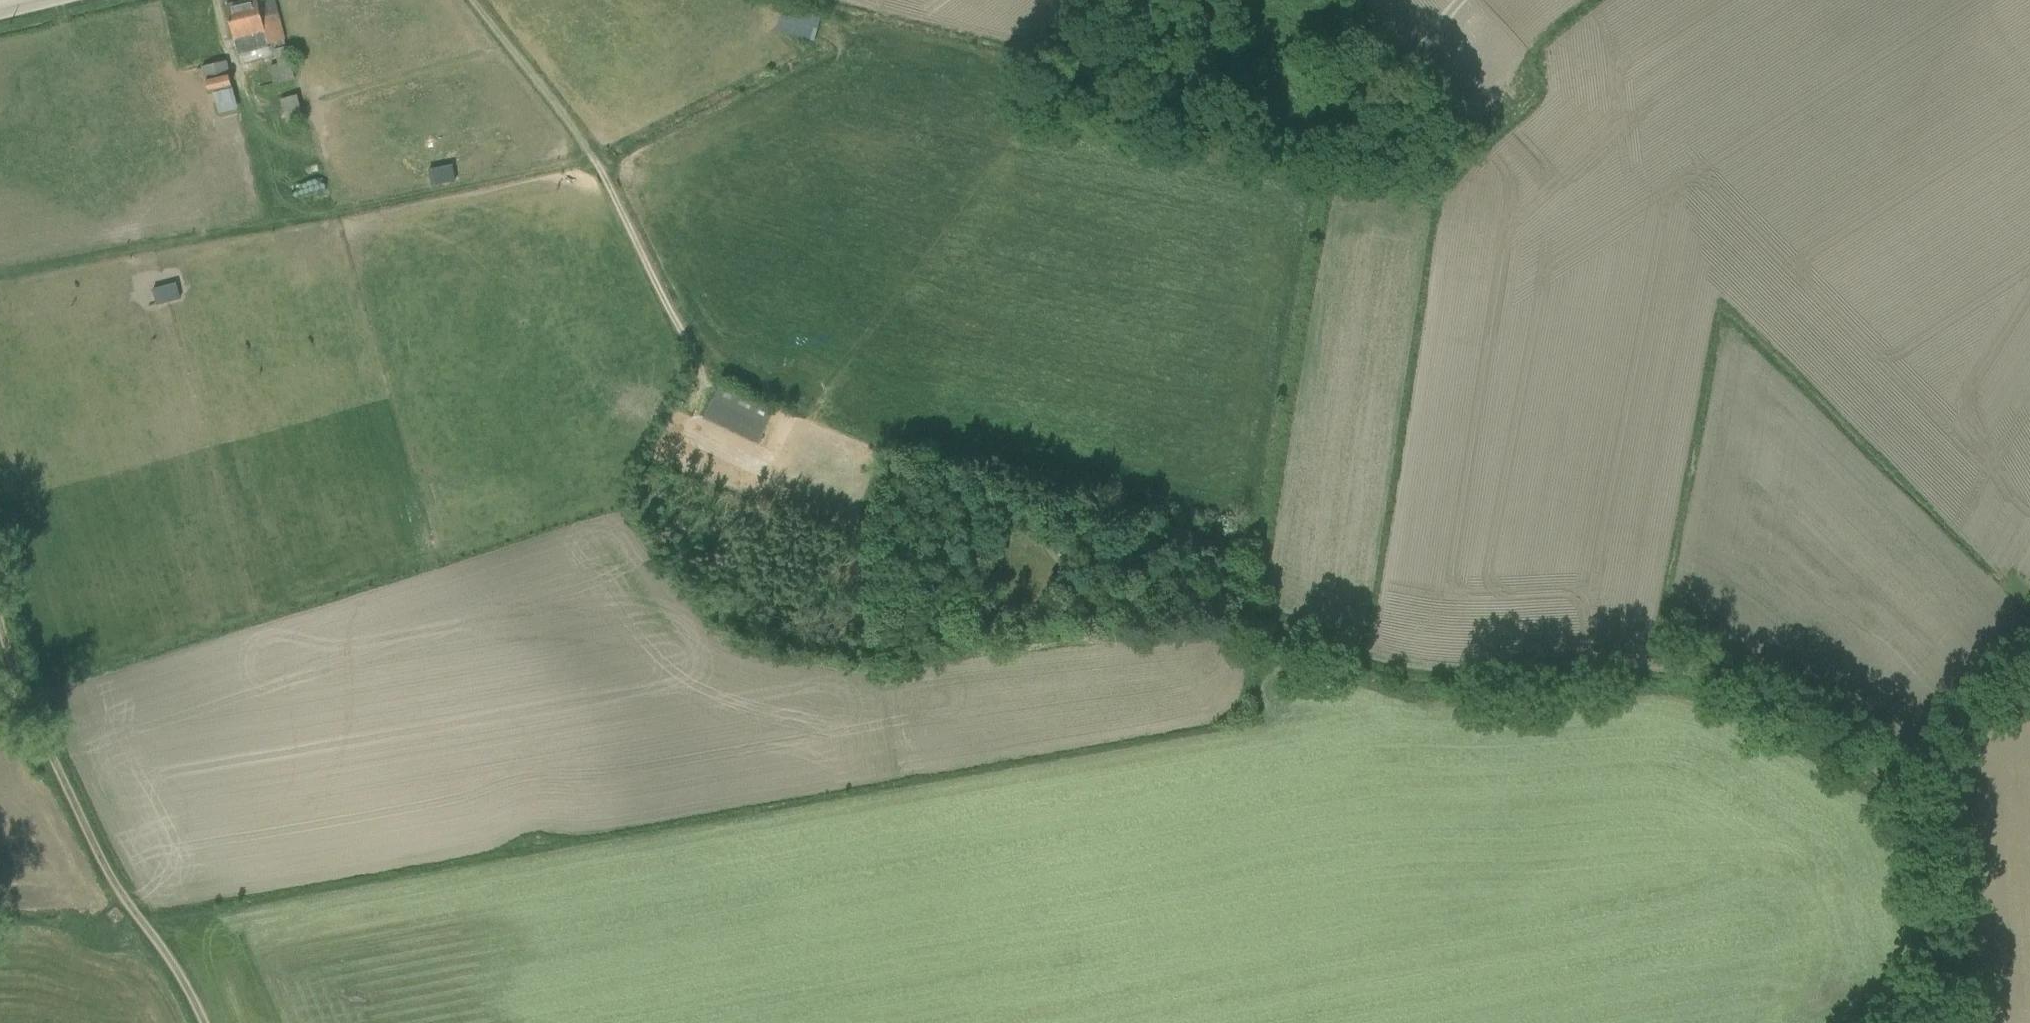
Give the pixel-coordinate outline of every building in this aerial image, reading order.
[(273,52),(264,0),(234,0),(230,1),(240,58),(273,52)] [(768,4),(763,27),(802,35),(806,12),(768,4)] [(275,58),(260,60),(272,120),(286,117),(275,58)] [(197,82),(219,82),(218,60),(197,60),(197,82)] [(702,385),(693,419),(750,435),(760,401),(702,385)]
